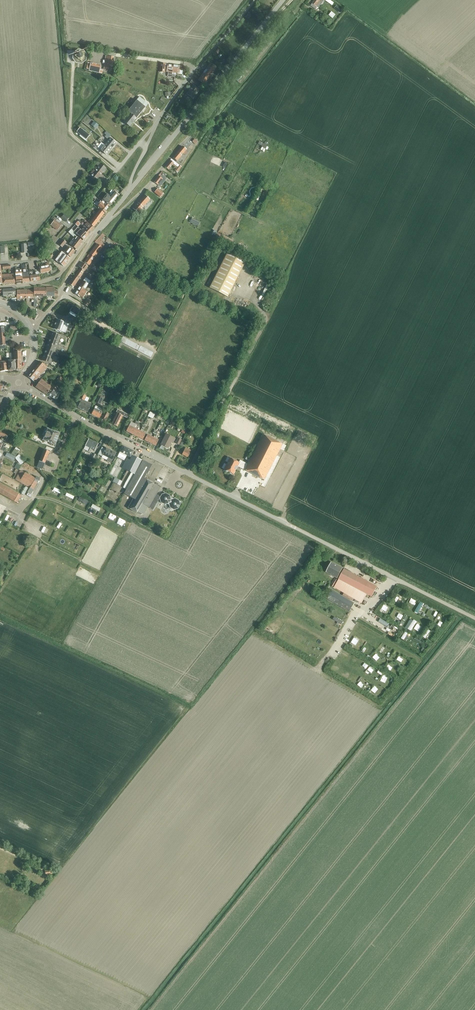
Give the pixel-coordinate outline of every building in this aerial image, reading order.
[(318,9),(324,0),(315,0),(310,6),(315,10),(317,8),(318,9)] [(75,63),(81,64),(86,61),(87,55),(83,50),(78,49),(73,53),(72,58),(75,63)] [(110,66),(112,67),(113,57),(105,56),(104,66),(107,66),(107,67),(110,68),(110,66)] [(92,60),(92,61),(88,60),(86,70),(90,70),(91,65),(92,66),(93,64),(98,65),(98,61),(92,60)] [(171,77),(173,66),(167,65),(168,64),(165,64),(165,65),(160,64),(159,72),(164,73),(165,67),(167,67),(166,72),(168,72),(167,77),(171,77)] [(208,70),(212,73),(216,68),(210,64),(207,69),(208,70)] [(173,66),(171,77),(175,78),(175,75),(175,74),(180,74),(182,75),(182,71),(181,71),(181,67),(178,66),(173,66)] [(209,78),(212,73),(208,70),(207,69),(203,73),(209,78)] [(203,85),(209,78),(203,73),(198,81),(203,85)] [(197,87),(196,87),(198,84),(192,80),(190,83),(193,85),(193,86),(187,94),(193,99),(199,90),(196,88),(197,87)] [(127,118),(124,122),(129,127),(145,108),(143,106),(146,103),(138,97),(136,101),(128,111),(126,113),(127,114),(125,117),(127,118)] [(89,135),(80,128),(76,132),(86,140),(89,135)] [(104,145),(110,150),(116,143),(110,138),(104,145)] [(101,143),(97,147),(107,155),(110,150),(104,145),(101,143)] [(172,157),(176,161),(182,154),(186,149),(182,146),(172,157)] [(177,172),(181,167),(171,159),(165,166),(168,169),(172,165),(176,168),(174,170),(177,172)] [(96,168),(102,173),(106,168),(97,161),(95,164),(98,166),(96,168)] [(102,173),(96,168),(95,167),(93,170),(100,176),(102,173)] [(95,182),(100,176),(93,170),(88,176),(95,182)] [(162,179),(164,180),(166,178),(162,175),(163,173),(162,171),(154,182),(158,185),(159,186),(161,182),(160,181),(162,179)] [(160,196),(161,197),(164,194),(163,193),(158,188),(154,192),(160,197),(160,196)] [(102,191),(97,196),(102,200),(102,201),(110,207),(119,196),(114,192),(110,197),(107,195),(102,191)] [(256,211),(264,196),(258,192),(250,208),(256,211)] [(132,208),(138,213),(150,199),(144,195),(132,208)] [(104,213),(110,207),(102,201),(100,204),(96,201),(94,204),(98,207),(97,207),(104,213)] [(92,216),(88,221),(90,223),(90,224),(93,227),(98,221),(104,214),(100,210),(93,218),(92,216)] [(61,218),(65,222),(69,217),(64,214),(61,218)] [(54,221),(50,225),(54,227),(55,226),(58,228),(61,225),(63,225),(53,217),(52,217),(51,218),(51,219),(54,221)] [(87,228),(91,231),(94,229),(85,221),(84,222),(86,224),(83,227),(84,228),(85,229),(87,228)] [(83,232),(81,231),(77,227),(73,231),(83,240),(88,235),(84,231),(83,232)] [(68,233),(74,238),(76,235),(71,230),(68,233)] [(220,239),(230,245),(233,241),(222,235),(220,239)] [(76,250),(82,241),(76,237),(75,239),(73,238),(69,244),(76,250)] [(84,262),(89,265),(104,245),(97,239),(94,242),(97,244),(87,257),(88,257),(84,262)] [(49,255),(52,257),(55,253),(54,253),(55,251),(57,253),(60,250),(56,246),(49,255)] [(63,252),(70,257),(74,251),(67,246),(63,252)] [(209,288),(227,297),(245,261),(227,252),(209,288)] [(58,263),(63,267),(69,258),(62,253),(58,259),(61,260),(58,263)] [(79,267),(85,271),(87,267),(81,262),(78,267),(79,267)] [(41,274),(50,271),(48,263),(43,265),(43,264),(39,265),(41,274)] [(81,276),(85,271),(79,267),(76,272),(81,276)] [(38,272),(36,272),(29,273),(30,282),(37,281),(39,280),(38,272)] [(74,287),(81,276),(76,272),(68,284),(70,285),(74,287)] [(1,275),(2,284),(15,283),(14,274),(1,275)] [(81,285),(79,286),(85,290),(90,281),(92,279),(91,279),(86,276),(85,278),(81,285)] [(79,286),(75,294),(79,297),(82,299),(86,293),(87,292),(85,290),(79,286)] [(46,287),(46,288),(46,297),(58,297),(58,291),(54,291),(54,287),(46,287)] [(46,297),(46,288),(33,288),(33,297),(46,297)] [(15,298),(15,289),(0,290),(0,293),(3,293),(3,296),(6,296),(6,298),(7,299),(15,298)] [(16,299),(26,299),(26,290),(16,291),(16,299)] [(73,306),(70,311),(77,315),(80,310),(73,306)] [(57,320),(53,329),(64,333),(68,324),(57,320)] [(50,338),(59,342),(60,338),(64,340),(65,337),(52,332),(50,338)] [(140,346),(137,344),(123,336),(120,341),(135,349),(138,350),(138,351),(151,357),(153,352),(140,346)] [(58,345),(59,342),(50,338),(48,344),(61,349),(62,346),(58,345)] [(60,351),(61,349),(48,344),(46,349),(55,353),(56,349),(60,351)] [(54,356),(55,353),(46,349),(44,355),(57,360),(58,357),(54,356)] [(7,361),(8,371),(21,370),(21,352),(14,352),(14,354),(14,360),(12,360),(7,361)] [(56,362),(57,360),(44,355),(42,361),(51,364),(52,361),(56,362)] [(34,369),(40,375),(47,367),(40,362),(34,369)] [(75,369),(84,375),(87,371),(78,365),(75,369)] [(34,382),(40,375),(34,369),(28,377),(34,382)] [(41,380),(35,387),(46,395),(46,394),(47,395),(56,400),(61,391),(56,388),(52,386),(52,387),(41,380)] [(77,408),(87,413),(91,405),(84,401),(86,396),(82,394),(78,401),(80,402),(77,408)] [(95,402),(100,405),(103,399),(98,396),(95,402)] [(100,411),(101,409),(96,407),(95,409),(92,415),(99,418),(102,413),(100,411)] [(116,413),(111,424),(117,427),(122,416),(127,419),(128,416),(117,410),(116,413)] [(136,425),(138,422),(136,421),(135,424),(131,422),(126,432),(132,434),(135,428),(134,428),(136,425)] [(137,437),(140,431),(135,428),(132,434),(137,437)] [(47,442),(54,445),(59,434),(48,429),(43,440),(47,442)] [(140,431),(137,437),(143,440),(146,434),(140,431)] [(237,465),(264,479),(282,444),(262,433),(247,463),(240,459),(239,462),(229,457),(223,469),(232,474),(237,465)] [(171,442),(173,442),(175,439),(166,434),(160,445),(168,449),(171,442)] [(150,443),(153,438),(147,435),(144,441),(150,443)] [(153,438),(150,443),(155,446),(158,440),(153,438)] [(91,449),(94,451),(98,444),(89,439),(85,446),(89,448),(87,451),(89,453),(91,449)] [(118,455),(117,457),(124,460),(125,458),(126,455),(130,457),(133,451),(122,446),(118,455)] [(106,448),(105,449),(102,448),(98,455),(102,457),(103,455),(112,460),(116,453),(106,448)] [(182,455),(187,458),(191,450),(185,448),(182,455)] [(39,461),(45,463),(49,452),(44,450),(39,461)] [(121,468),(134,475),(141,460),(132,456),(129,461),(126,459),(121,468)] [(149,507),(156,494),(160,487),(144,478),(152,465),(142,460),(124,494),(133,499),(128,508),(130,509),(136,513),(137,512),(141,515),(143,514),(147,507),(148,507),(149,507)] [(36,476),(35,479),(20,470),(15,480),(30,488),(27,492),(31,494),(40,478),(36,476)] [(17,503),(21,496),(0,484),(0,494),(17,503)] [(175,499),(173,499),(170,497),(169,495),(166,493),(162,495),(160,498),(161,502),(164,504),(168,503),(169,503),(170,507),(174,509),(178,508),(180,505),(179,501),(175,499)] [(156,494),(149,507),(153,509),(160,496),(156,494)] [(331,563),(325,573),(337,579),(342,569),(331,563)] [(339,580),(334,588),(346,595),(349,596),(348,597),(355,601),(355,600),(361,604),(366,594),(372,597),(377,587),(344,569),(338,580),(339,580)] [(332,591),(327,599),(349,612),(354,603),(351,602),(352,601),(343,595),(342,596),(332,591)] [(421,611),(426,602),(422,599),(416,608),(421,611)] [(413,628),(418,620),(413,617),(408,625),(413,628)]
